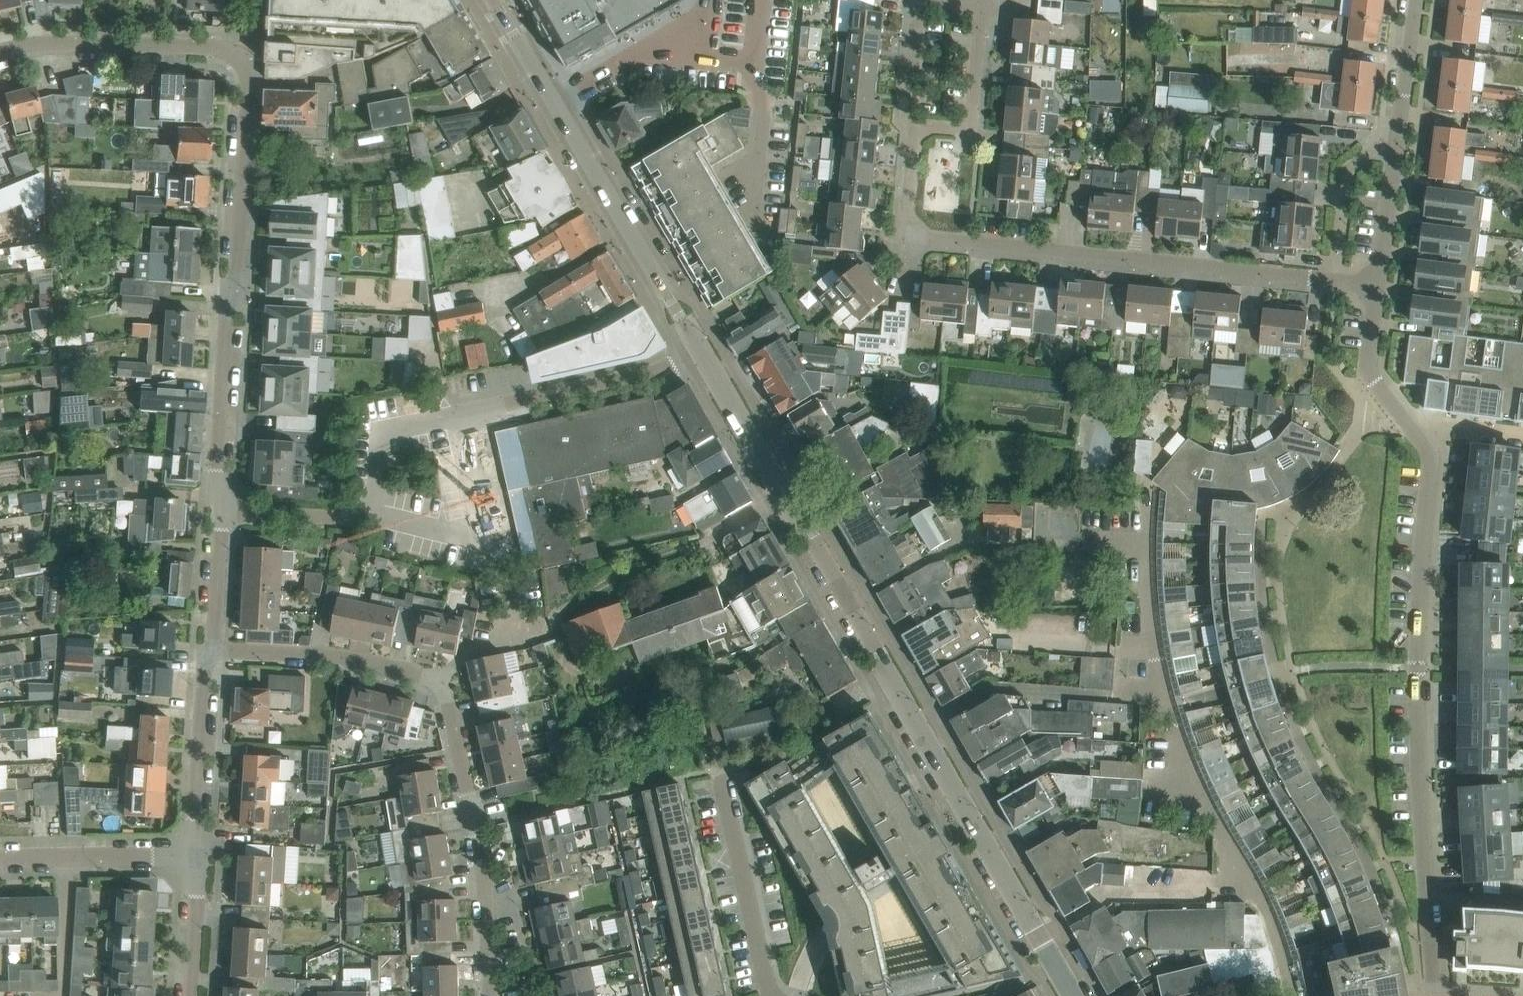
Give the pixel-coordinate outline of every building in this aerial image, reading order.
[(20,7),(19,0),(0,0),(0,11),(20,7)] [(226,12),(227,0),(188,0),(188,9),(226,12)] [(336,64),(363,60),(363,62),(421,38),(466,12),(465,10),(459,0),(270,0),(266,79),(286,80),(299,80),(336,64)] [(566,69),(619,39),(618,38),(659,14),(660,16),(674,7),(673,6),(672,7),(674,0),(527,0),(566,69)] [(803,10),(812,11),(813,0),(804,0),(803,10)] [(849,33),(881,36),(883,14),(874,13),(875,0),(839,0),(836,31),(849,32),(849,33)] [(1038,10),(1062,13),(1063,0),(1039,0),(1038,10)] [(1352,19),(1381,22),(1384,0),(1354,0),(1352,19)] [(1450,16),(1480,19),(1482,0),(1452,0),(1450,16)] [(1302,17),(1319,19),(1320,10),(1303,8),(1302,17)] [(1015,20),(1013,42),(1048,45),(1049,45),(1051,24),(1061,25),(1062,13),(1038,10),(1037,22),(1015,20)] [(1338,22),(1339,17),(1339,12),(1320,10),(1319,19),(1338,22)] [(491,56),(466,12),(421,38),(421,39),(372,66),(376,87),(368,89),(370,100),(411,94),(410,84),(429,73),(437,87),(491,56)] [(1492,22),(1509,24),(1511,14),(1493,12),(1492,22)] [(1509,24),(1522,26),(1522,16),(1511,14),(1509,24)] [(1480,19),(1450,16),(1447,41),(1477,45),(1480,19)] [(1378,45),(1381,22),(1352,19),(1339,17),(1338,22),(1336,34),(1350,35),(1349,41),(1358,42),(1378,45)] [(801,27),(799,49),(808,50),(810,28),(801,27)] [(1252,43),(1297,44),(1297,28),(1252,27),(1252,43)] [(847,54),(879,57),(881,36),(849,33),(848,44),(838,42),(837,53),(847,54)] [(1032,66),(1031,78),(1055,80),(1057,68),(1061,69),(1062,48),(1062,46),(1049,45),(1048,45),(1013,42),(1011,64),(1032,66)] [(808,50),(799,49),(798,61),(806,62),(808,50)] [(847,54),(845,75),(876,79),(879,57),(847,54)] [(510,87),(494,59),(445,88),(454,102),(473,91),(481,104),(510,87)] [(1444,59),(1441,85),(1472,88),(1475,63),(1444,59)] [(363,60),(336,64),(344,105),(370,100),(368,89),(363,62),(363,60)] [(1346,61),(1343,86),(1373,90),(1376,64),(1346,61)] [(1294,82),(1329,87),(1331,87),(1332,76),(1295,71),(1294,82)] [(152,86),(152,100),(212,103),(212,82),(183,81),(183,75),(161,73),(161,86),(152,86)] [(843,97),(842,97),(874,100),(876,79),(845,75),(834,74),(832,96),(843,97)] [(63,80),(67,95),(77,97),(92,97),(93,76),(82,76),(63,80)] [(1009,87),(1007,110),(1059,115),(1061,103),(1054,98),(1055,80),(1031,78),(1030,90),(1009,87)] [(796,80),(794,92),(803,93),(804,80),(796,80)] [(1169,84),(1167,106),(1167,109),(1207,113),(1209,87),(1169,84)] [(1472,88),(1441,85),(1438,110),(1469,114),(1472,88)] [(265,108),(264,126),(291,126),(291,138),(311,139),(326,139),(326,129),(327,112),(328,102),(330,101),(334,97),(335,90),(337,90),(337,87),(317,86),(317,94),(290,93),(266,91),(265,108)] [(1373,90),(1343,86),(1340,112),(1370,115),(1373,90)] [(45,123),(55,124),(60,124),(53,95),(38,99),(35,87),(4,95),(9,114),(10,120),(11,120),(15,136),(30,132),(26,116),(40,113),(42,123),(45,123)] [(1482,97),(1500,100),(1501,90),(1483,88),(1482,97)] [(1501,90),(1500,100),(1519,102),(1520,92),(1501,90)] [(803,93),(794,92),(793,101),(806,102),(807,93),(803,93)] [(67,95),(53,95),(60,124),(76,125),(77,97),(67,95)] [(840,119),(847,120),(847,119),(879,122),(881,101),(874,100),(842,97),(840,119)] [(368,106),(373,132),(413,124),(408,98),(368,106)] [(212,103),(152,100),(141,99),(141,110),(151,111),(151,121),(211,124),(212,103)] [(597,120),(615,151),(617,149),(619,153),(620,154),(622,155),(623,156),(625,157),(626,157),(628,156),(630,156),(632,155),(633,153),(633,152),(634,151),(634,149),(634,148),(634,146),(633,144),(640,147),(649,142),(644,134),(644,133),(638,123),(646,118),(663,116),(661,102),(623,106),(597,120)] [(503,173),(547,153),(549,152),(523,109),(520,103),(494,110),(474,115),(436,119),(452,146),(470,136),(494,177),(503,173)] [(731,112),(725,115),(739,138),(747,133),(747,134),(749,134),(752,109),(750,109),(750,110),(744,109),(742,111),(740,113),(738,114),(735,114),(733,113),(731,112)] [(1026,134),(1024,146),(1049,148),(1050,136),(1052,135),(1054,133),(1056,131),(1057,130),(1058,129),(1058,128),(1058,126),(1059,115),(1007,110),(1004,132),(1026,134)] [(739,138),(725,115),(724,114),(639,165),(644,173),(637,177),(713,308),(769,276),(707,170),(744,148),(739,138)] [(847,119),(847,120),(845,139),(845,141),(877,144),(879,122),(847,119)] [(1211,120),(1205,135),(1216,140),(1222,124),(1211,120)] [(1263,121),(1261,132),(1276,134),(1273,156),(1284,157),(1318,160),(1320,138),(1299,136),(1301,124),(1276,122),(1263,121)] [(798,123),(797,136),(806,137),(807,124),(798,123)] [(1436,128),(1433,153),(1463,157),(1464,145),(1484,148),(1485,134),(1436,128)] [(131,171),(169,173),(171,173),(172,162),(190,163),(190,159),(209,160),(210,132),(176,130),(176,145),(153,144),(152,160),(132,159),(131,171)] [(408,135),(418,181),(435,178),(434,177),(425,131),(408,135)] [(806,137),(797,136),(796,148),(805,149),(806,137)] [(843,162),(874,166),(877,144),(845,141),(845,139),(832,138),(829,160),(843,162)] [(994,177),(1000,177),(1035,181),(1035,179),(1045,180),(1047,160),(1048,160),(1049,148),(1024,146),(1023,157),(996,154),(994,177)] [(1475,160),(1493,162),(1494,152),(1477,150),(1475,160)] [(1494,152),(1493,162),(1511,164),(1512,155),(1494,152)] [(547,153),(503,173),(509,183),(487,194),(505,224),(537,218),(543,228),(579,207),(567,183),(562,175),(547,153)] [(1463,157),(1433,153),(1430,179),(1460,182),(1463,157)] [(1272,173),(1270,190),(1294,192),(1295,181),(1316,183),(1318,160),(1284,157),(1273,156),(1266,155),(1264,173),(1272,173)] [(832,161),(829,182),(841,183),(841,184),(872,187),(874,166),(843,162),(832,161)] [(794,166),(792,179),(801,180),(802,167),(794,166)] [(391,171),(392,184),(415,181),(414,169),(391,171)] [(1088,229),(1110,231),(1114,196),(1116,173),(1082,170),(1081,182),(1078,206),(1090,208),(1088,229)] [(1134,212),(1146,213),(1149,189),(1150,172),(1129,170),(1123,174),(1116,173),(1114,196),(1110,231),(1132,233),(1134,212)] [(418,181),(418,182),(420,193),(446,188),(443,175),(434,177),(435,178),(418,181)] [(1221,175),(1221,183),(1231,184),(1231,175),(1221,175)] [(167,198),(167,205),(178,206),(186,207),(206,208),(208,178),(188,177),(168,176),(167,198)] [(1035,181),(1000,177),(998,200),(1008,201),(1006,218),(1031,220),(1035,181)] [(1182,203),(1178,238),(1200,240),(1202,219),(1213,220),(1214,220),(1216,204),(1217,196),(1218,179),(1203,177),(1201,194),(1205,195),(1204,205),(1182,203)] [(801,180),(792,179),(791,191),(800,192),(801,180)] [(1066,205),(1078,206),(1081,182),(1069,181),(1068,185),(1066,205)] [(422,205),(420,193),(418,182),(404,184),(406,208),(423,206),(422,205)] [(831,204),(862,208),(876,210),(877,199),(875,194),(871,194),(872,187),(841,184),(841,183),(829,182),(827,203),(831,204)] [(1218,185),(1217,196),(1216,204),(1227,205),(1228,186),(1218,185)] [(420,193),(422,205),(448,200),(446,188),(420,193)] [(1266,224),(1277,225),(1312,228),(1314,206),(1293,204),(1294,192),(1270,190),(1249,188),(1248,201),(1268,203),(1266,224)] [(1155,235),(1178,238),(1182,203),(1179,202),(1180,192),(1149,189),(1146,213),(1157,214),(1155,235)] [(1477,235),(1480,236),(1482,220),(1479,220),(1482,199),(1484,200),(1484,198),(1477,197),(1428,191),(1428,197),(1425,196),(1423,208),(1426,209),(1425,214),(1453,218),(1452,231),(1477,235)] [(272,237),(294,238),(294,237),(327,238),(329,193),(291,198),(290,213),(274,213),(272,237)] [(135,201),(134,212),(148,213),(166,215),(167,205),(167,198),(159,197),(136,196),(135,201)] [(423,206),(425,217),(450,212),(448,200),(422,205),(423,206)] [(831,204),(829,225),(829,226),(860,230),(862,208),(831,204)] [(1227,205),(1216,204),(1214,220),(1213,220),(1212,229),(1224,230),(1227,205)] [(786,234),(788,222),(789,209),(781,208),(778,233),(786,234)] [(798,210),(789,209),(788,222),(797,223),(798,210)] [(148,213),(124,212),(123,224),(147,226),(148,213)] [(450,212),(425,217),(427,229),(453,224),(450,212)] [(586,214),(569,224),(556,231),(557,232),(515,257),(522,270),(535,262),(540,270),(558,269),(603,243),(586,214)] [(788,222),(786,234),(795,235),(797,223),(788,222)] [(502,230),(506,250),(539,235),(536,228),(535,223),(502,230)] [(453,224),(427,229),(430,242),(455,236),(453,224)] [(826,248),(837,249),(864,252),(865,242),(863,237),(859,236),(860,230),(829,226),(829,225),(817,224),(816,233),(828,234),(826,248)] [(1277,225),(1275,237),(1262,236),(1261,252),(1277,254),(1278,248),(1309,251),(1312,228),(1277,225)] [(152,226),(150,253),(150,254),(197,257),(199,229),(152,226)] [(1466,270),(1475,272),(1477,256),(1475,256),(1477,235),(1452,231),(1424,227),(1423,233),(1420,232),(1418,244),(1421,245),(1421,250),(1449,254),(1447,267),(1466,270)] [(272,249),(270,272),(325,275),(327,238),(294,237),(294,238),(293,250),(272,249)] [(422,281),(425,281),(427,281),(422,237),(407,238),(405,280),(422,281)] [(837,249),(826,248),(812,247),(811,259),(816,259),(836,261),(837,249)] [(119,295),(122,295),(158,295),(168,296),(169,283),(196,285),(197,257),(150,254),(150,253),(134,252),(133,278),(121,278),(121,282),(120,282),(119,295)] [(523,334),(511,341),(514,346),(525,364),(536,357),(540,355),(634,299),(636,298),(609,253),(592,263),(514,310),(527,332),(523,334)] [(43,254),(27,256),(29,269),(44,267),(43,254)] [(846,305),(873,282),(872,282),(877,278),(864,263),(860,267),(858,265),(842,279),(834,269),(817,282),(825,293),(819,298),(833,315),(846,305)] [(1468,307),(1470,308),(1472,292),(1463,291),(1466,270),(1447,267),(1419,263),(1418,268),(1415,268),(1414,280),(1417,280),(1416,286),(1444,290),(1443,303),(1468,307)] [(291,297),(290,309),(290,310),(313,311),(322,312),(325,275),(270,272),(270,278),(266,278),(266,291),(269,291),(269,296),(291,297)] [(1057,324),(1079,327),(1083,282),(1061,280),(1059,294),(1048,293),(1044,334),(1056,336),(1057,324)] [(422,281),(421,303),(429,304),(427,281),(425,281),(422,281)] [(964,334),(976,336),(978,311),(966,310),(969,283),(946,281),(946,287),(943,322),(965,324),(964,334)] [(873,282),(846,305),(854,314),(846,321),(853,329),(872,312),(887,299),(873,282)] [(1101,330),(1113,331),(1115,306),(1103,305),(1105,284),(1083,282),(1079,327),(1101,329),(1101,330)] [(1010,330),(1011,327),(1015,285),(992,283),(991,296),(979,295),(978,311),(976,336),(992,337),(993,328),(1010,330)] [(921,320),(943,322),(946,287),(924,285),(922,305),(911,304),(908,329),(920,330),(921,320)] [(1032,333),(1044,334),(1048,293),(1046,309),(1035,308),(1037,288),(1015,285),(1011,327),(1033,329),(1032,333)] [(1126,322),(1148,324),(1151,289),(1129,287),(1127,307),(1115,306),(1113,331),(1112,336),(1123,337),(1124,332),(1125,332),(1126,322)] [(434,294),(441,333),(487,326),(483,305),(474,307),(471,288),(434,294)] [(1167,357),(1179,358),(1183,313),(1171,312),(1173,291),(1151,289),(1148,324),(1170,326),(1167,357)] [(1215,340),(1216,330),(1219,296),(1196,293),(1194,314),(1183,313),(1179,358),(1191,359),(1193,338),(1215,340)] [(158,295),(122,295),(120,309),(151,311),(152,297),(158,297),(158,295)] [(1235,353),(1247,354),(1250,330),(1238,329),(1241,298),(1219,296),(1216,330),(1237,333),(1235,353)] [(634,299),(540,355),(536,357),(542,381),(648,357),(649,356),(665,347),(644,311),(643,312),(634,299)] [(1464,336),(1468,307),(1443,303),(1414,299),(1414,305),(1411,304),(1409,316),(1412,316),(1411,322),(1440,326),(1438,339),(1453,341),(1454,335),(1464,336)] [(906,355),(908,329),(911,304),(897,303),(897,313),(884,312),(881,336),(858,333),(856,350),(880,353),(906,355)] [(53,328),(53,305),(29,309),(32,330),(53,328)] [(748,321),(747,322),(741,312),(725,321),(732,332),(725,337),(737,357),(797,321),(787,305),(777,311),(774,306),(759,316),(761,320),(751,327),(748,321)] [(1286,312),(1282,347),(1304,349),(1303,360),(1315,361),(1315,356),(1317,337),(1305,335),(1308,308),(1286,306),(1286,312)] [(262,330),(262,331),(312,334),(313,311),(290,310),(290,309),(268,308),(268,312),(265,312),(264,325),(267,325),(267,331),(262,330)] [(1260,345),(1282,347),(1286,312),(1263,310),(1261,331),(1250,330),(1247,354),(1259,355),(1260,345)] [(151,325),(149,338),(192,341),(194,314),(164,312),(163,326),(151,325)] [(410,316),(409,339),(410,339),(410,342),(418,342),(433,340),(430,317),(410,316)] [(56,320),(57,347),(81,344),(81,343),(85,343),(83,317),(56,320)] [(266,355),(287,356),(287,355),(310,356),(312,334),(262,331),(262,332),(267,332),(267,338),(263,337),(262,350),(266,350),(266,355)] [(765,349),(748,360),(770,396),(807,373),(803,365),(808,361),(809,363),(844,366),(847,350),(815,346),(816,334),(800,332),(798,345),(802,345),(803,354),(802,354),(803,355),(795,359),(787,345),(784,340),(765,349)] [(1445,412),(1477,416),(1483,366),(1466,363),(1469,337),(1464,336),(1454,335),(1453,341),(1449,368),(1450,368),(1445,412)] [(1424,409),(1445,412),(1450,368),(1449,368),(1431,366),(1435,339),(1410,336),(1404,383),(1427,386),(1424,409)] [(192,341),(149,338),(148,338),(145,365),(119,363),(118,375),(151,378),(152,365),(190,368),(192,341)] [(410,339),(409,339),(387,338),(385,361),(404,362),(402,386),(419,383),(413,362),(409,362),(410,342),(410,339)] [(1477,416),(1509,420),(1517,343),(1504,341),(1500,368),(1483,366),(1477,416)] [(1522,422),(1522,343),(1517,343),(1509,420),(1522,422)] [(71,348),(59,349),(60,359),(72,358),(71,348)] [(264,384),(264,390),(308,393),(308,394),(318,394),(320,357),(310,356),(287,355),(287,356),(287,368),(265,367),(265,371),(261,371),(261,384),(264,384)] [(1211,386),(1244,389),(1246,369),(1212,366),(1211,386)] [(41,368),(43,387),(56,386),(54,367),(41,368)] [(807,373),(770,396),(781,415),(815,395),(820,392),(822,392),(822,387),(836,388),(836,376),(807,373)] [(1300,388),(1300,395),(1311,396),(1312,385),(1306,384),(1300,388)] [(668,398),(664,399),(671,457),(683,450),(691,445),(695,452),(718,439),(688,385),(667,397),(668,398)] [(924,385),(921,416),(920,426),(935,428),(939,387),(924,385)] [(139,411),(168,413),(203,415),(205,393),(141,388),(139,411)] [(59,391),(58,432),(88,428),(88,427),(86,408),(85,389),(59,391)] [(308,393),(264,390),(263,397),(260,396),(259,409),(262,410),(262,414),(284,415),(283,430),(316,432),(317,416),(307,415),(308,394),(308,393)] [(32,392),(34,413),(52,411),(50,391),(32,392)] [(671,457),(664,399),(654,402),(653,397),(518,427),(531,486),(524,488),(538,552),(542,569),(574,562),(570,547),(565,524),(585,520),(575,477),(589,474),(630,465),(650,461),(671,457)] [(806,432),(814,445),(848,426),(858,420),(854,414),(850,414),(844,417),(846,420),(839,424),(836,418),(837,414),(830,402),(817,400),(805,407),(788,417),(799,436),(806,432)] [(164,457),(172,457),(172,453),(200,455),(203,415),(168,413),(164,457)] [(840,492),(875,474),(862,449),(884,437),(889,424),(869,414),(858,420),(848,426),(814,445),(840,492)] [(24,422),(26,438),(48,436),(46,419),(24,422)] [(1276,441),(1311,484),(1315,481),(1319,477),(1323,473),(1327,469),(1330,464),(1333,460),(1336,456),(1340,450),(1292,422),(1276,441)] [(250,461),(250,462),(305,466),(307,464),(308,451),(306,449),(307,443),(313,444),(313,432),(287,430),(286,442),(258,441),(258,444),(254,444),(251,462),(250,461)] [(732,463),(718,439),(695,452),(689,456),(687,454),(686,455),(683,450),(671,457),(667,459),(685,491),(715,473),(732,463)] [(1160,488),(1166,492),(1171,495),(1175,498),(1178,499),(1182,501),(1185,502),(1187,503),(1189,504),(1209,452),(1188,439),(1152,481),(1156,485),(1160,488)] [(1134,473),(1151,475),(1153,441),(1136,440),(1134,473)] [(1255,452),(1274,505),(1282,502),(1286,500),(1294,496),(1297,494),(1305,489),(1311,484),(1276,441),(1255,452)] [(908,452),(877,468),(878,472),(884,482),(877,485),(882,495),(904,496),(904,498),(942,500),(945,498),(950,495),(943,484),(957,476),(940,447),(932,446),(911,458),(908,452)] [(1475,447),(1473,469),(1515,474),(1517,450),(1475,446),(1475,447)] [(123,475),(135,475),(134,456),(135,455),(135,453),(132,449),(125,448),(122,454),(123,475)] [(1227,512),(1232,512),(1232,456),(1209,452),(1189,504),(1193,505),(1198,507),(1206,509),(1210,510),(1214,511),(1223,512),(1227,512)] [(1252,510),(1257,510),(1266,508),(1274,505),(1255,452),(1232,456),(1232,512),(1237,512),(1244,511),(1252,510)] [(172,453),(172,457),(172,469),(165,468),(164,483),(165,484),(195,487),(196,482),(198,482),(200,455),(172,453)] [(23,458),(24,474),(27,474),(28,479),(47,477),(48,455),(23,458)] [(134,456),(135,475),(135,480),(146,481),(148,455),(135,455),(134,456)] [(306,466),(250,463),(249,463),(251,463),(252,481),(256,481),(256,485),(274,486),(273,498),(317,500),(318,489),(305,488),(306,466)] [(1473,469),(1470,492),(1512,497),(1515,474),(1473,469)] [(724,518),(754,501),(738,473),(681,505),(693,525),(719,510),(724,518)] [(599,517),(589,474),(575,477),(585,520),(599,517)] [(78,490),(78,491),(107,490),(106,475),(53,479),(52,491),(78,490)] [(829,511),(852,550),(881,534),(884,538),(886,536),(887,538),(888,537),(900,530),(900,529),(915,520),(913,517),(910,511),(894,521),(886,507),(905,504),(904,498),(904,496),(882,495),(877,485),(876,486),(875,484),(829,511)] [(112,489),(107,490),(78,491),(78,503),(112,502),(112,489)] [(20,495),(22,513),(42,511),(40,492),(20,495)] [(1186,524),(1211,526),(1211,525),(1255,528),(1257,510),(1252,510),(1244,511),(1237,512),(1232,512),(1227,512),(1223,512),(1214,511),(1210,510),(1206,509),(1198,507),(1193,505),(1189,504),(1187,503),(1185,502),(1182,501),(1178,499),(1175,498),(1171,495),(1166,492),(1164,521),(1163,523),(1186,524)] [(1470,492),(1468,515),(1510,519),(1512,497),(1470,492)] [(649,503),(652,515),(674,510),(672,497),(649,503)] [(133,514),(146,515),(145,527),(180,529),(182,501),(155,500),(134,499),(133,514)] [(1080,531),(1079,504),(1035,502),(1035,511),(1034,527),(1033,549),(1033,552),(1089,551),(1081,533),(1080,533),(1079,532),(1079,531),(1080,531)] [(985,525),(989,525),(1010,526),(1034,527),(1035,511),(1023,510),(1023,505),(986,503),(985,525)] [(913,517),(915,520),(919,528),(939,517),(933,507),(913,517)] [(1478,552),(1478,553),(1506,554),(1504,554),(1506,543),(1507,543),(1510,519),(1468,515),(1466,537),(1465,537),(1465,538),(1480,540),(1480,552),(1478,552)] [(744,550),(772,534),(762,516),(735,531),(735,533),(724,539),(722,545),(725,551),(740,543),(744,550)] [(939,517),(919,528),(931,551),(951,540),(939,517)] [(1010,526),(989,525),(988,543),(1009,545),(1010,526)] [(1211,525),(1211,526),(1210,545),(1254,546),(1255,528),(1211,525)] [(9,542),(7,533),(0,534),(0,543),(9,542)] [(784,569),(790,566),(772,534),(744,550),(728,558),(738,573),(744,570),(747,575),(751,572),(758,584),(784,569)] [(852,550),(864,571),(909,545),(906,540),(911,537),(909,534),(891,544),(888,537),(887,538),(886,536),(884,538),(881,534),(852,550)] [(247,547),(246,568),(282,570),(282,569),(293,570),(295,551),(283,551),(284,537),(257,536),(256,548),(247,547)] [(909,545),(864,571),(873,586),(923,558),(911,537),(906,540),(909,545)] [(321,539),(320,547),(329,549),(330,540),(321,539)] [(336,550),(349,553),(352,541),(338,540),(336,550)] [(161,541),(148,542),(148,553),(161,553),(161,541)] [(0,543),(0,557),(4,556),(2,545),(9,544),(9,542),(0,543)] [(594,543),(570,547),(574,562),(598,557),(594,543)] [(1210,545),(1210,565),(1254,564),(1254,546),(1210,545)] [(46,568),(43,598),(42,620),(65,619),(71,566),(77,565),(75,548),(47,552),(48,568),(46,568)] [(163,597),(185,599),(189,599),(194,554),(167,552),(166,566),(163,597)] [(542,569),(538,552),(522,555),(522,556),(524,564),(525,573),(542,569)] [(1464,567),(1463,589),(1505,589),(1506,566),(1504,566),(1504,555),(1506,555),(1506,554),(1478,553),(1480,553),(1479,566),(1463,565),(1463,567),(1464,567)] [(389,560),(377,557),(374,565),(387,568),(389,560)] [(13,561),(15,578),(41,574),(39,558),(13,561)] [(1174,572),(1174,559),(1163,559),(1162,566),(1163,572),(1174,572)] [(1186,559),(1174,559),(1174,572),(1186,572),(1186,559)] [(917,611),(924,623),(927,621),(927,622),(946,610),(973,607),(976,607),(976,606),(974,606),(971,595),(972,595),(972,594),(951,600),(941,584),(950,579),(945,560),(930,564),(906,578),(878,594),(895,623),(917,611)] [(1210,565),(1211,585),(1255,583),(1254,564),(1210,565)] [(739,654),(756,647),(750,635),(811,602),(790,566),(784,569),(758,584),(741,594),(723,610),(724,611),(699,619),(706,640),(707,640),(714,661),(738,652),(739,654)] [(246,568),(244,588),(281,590),(282,570),(246,568)] [(309,584),(309,591),(310,591),(320,594),(322,594),(326,579),(310,578),(309,584)] [(1211,585),(1213,605),(1257,601),(1255,583),(1211,585)] [(331,634),(350,638),(357,602),(359,603),(361,590),(341,586),(341,587),(329,584),(320,627),(321,627),(322,622),(333,625),(331,634)] [(574,663),(632,644),(688,623),(699,619),(724,611),(723,610),(716,587),(690,596),(692,600),(625,622),(619,604),(561,624),(574,663)] [(244,588),(243,609),(280,611),(281,590),(244,588)] [(1463,589),(1463,612),(1505,612),(1505,589),(1463,589)] [(320,594),(310,591),(307,605),(317,607),(320,594)] [(415,647),(434,651),(442,615),(445,602),(413,594),(410,608),(404,635),(417,637),(415,647)] [(350,638),(369,642),(377,606),(380,597),(371,595),(369,605),(359,603),(357,602),(350,638)] [(395,633),(404,635),(410,608),(405,607),(406,602),(380,597),(377,606),(369,642),(392,647),(395,633)] [(13,613),(18,613),(19,613),(17,600),(0,603),(0,615),(13,613)] [(1188,601),(1176,602),(1177,615),(1189,614),(1188,601)] [(1213,605),(1215,625),(1259,619),(1257,601),(1213,605)] [(784,631),(788,639),(822,620),(811,602),(750,635),(756,647),(757,647),(784,631)] [(1177,615),(1176,602),(1165,603),(1165,610),(1166,616),(1177,615)] [(927,621),(924,623),(902,636),(925,675),(990,637),(973,607),(946,610),(927,622),(927,621)] [(280,611),(243,609),(242,630),(252,631),(251,642),(246,642),(246,643),(294,645),(294,631),(279,630),(280,611)] [(442,615),(434,651),(456,655),(460,637),(472,639),(478,613),(466,610),(464,620),(442,615)] [(1463,612),(1463,635),(1505,635),(1505,612),(1463,612)] [(0,615),(0,622),(1,626),(14,624),(13,613),(0,615)] [(638,663),(706,640),(699,619),(688,623),(632,644),(638,663)] [(1215,625),(1218,645),(1262,637),(1259,619),(1215,625)] [(788,639),(764,654),(774,671),(788,662),(795,673),(807,665),(819,686),(825,696),(827,699),(841,691),(858,681),(850,668),(838,647),(822,620),(788,639)] [(122,647),(152,649),(172,650),(174,624),(154,623),(141,622),(140,636),(123,635),(122,647)] [(1505,635),(1463,635),(1463,657),(1462,657),(1462,658),(1505,659),(1505,635)] [(65,637),(64,653),(92,655),(93,639),(65,637)] [(300,640),(300,646),(310,646),(311,638),(303,637),(300,640)] [(1218,645),(1222,665),(1265,655),(1262,637),(1218,645)] [(544,643),(532,648),(539,666),(550,662),(544,643)] [(1193,643),(1182,645),(1184,658),(1195,656),(1193,643)] [(1184,658),(1182,645),(1170,647),(1171,654),(1172,660),(1184,658)] [(53,647),(39,649),(40,660),(53,659),(53,647)] [(18,652),(4,654),(6,665),(19,663),(18,658),(18,652)] [(954,662),(926,678),(943,706),(971,690),(964,679),(983,668),(974,652),(955,663),(954,662)] [(92,655),(64,653),(63,671),(91,673),(92,655)] [(468,662),(473,683),(508,675),(508,674),(504,654),(468,662)] [(988,654),(988,662),(1000,663),(1001,654),(988,654)] [(1223,668),(1229,691),(1272,679),(1266,657),(1265,655),(1222,665),(1223,668)] [(1103,658),(1103,670),(1115,671),(1115,659),(1103,658)] [(14,678),(14,680),(42,676),(40,660),(26,663),(19,663),(6,665),(0,666),(0,680),(14,678)] [(134,695),(149,695),(169,697),(171,671),(136,668),(135,681),(120,680),(118,693),(134,694),(134,695)] [(1115,671),(1103,670),(1102,675),(1081,673),(1080,688),(1113,691),(1115,671)] [(487,701),(489,712),(515,706),(515,705),(529,703),(522,671),(508,674),(508,675),(473,683),(477,703),(487,701)] [(720,680),(729,707),(746,701),(737,674),(720,680)] [(269,691),(238,689),(238,693),(234,693),(233,722),(251,722),(251,725),(269,726),(270,711),(304,712),(306,677),(270,675),(269,691)] [(1230,693),(1237,717),(1279,703),(1278,702),(1272,681),(1272,679),(1229,691),(1230,693)] [(1463,682),(1462,704),(1504,704),(1505,681),(1462,680),(1462,682),(1463,682)] [(1201,681),(1180,688),(1179,689),(1181,696),(1203,688),(1201,681)] [(28,684),(28,700),(52,699),(54,684),(28,684)] [(353,725),(365,727),(374,692),(354,687),(351,700),(337,696),(336,704),(335,715),(332,739),(338,739),(341,738),(344,736),(349,733),(351,730),(353,725)] [(365,727),(384,732),(392,697),(374,692),(365,727)] [(952,722),(962,739),(987,724),(988,726),(1007,714),(1015,709),(1031,710),(1024,697),(999,695),(952,722)] [(392,697),(384,732),(398,735),(418,741),(418,738),(426,740),(428,731),(430,732),(438,727),(435,713),(425,711),(425,710),(424,710),(423,714),(412,712),(414,702),(392,697)] [(1093,714),(1095,702),(1069,700),(1067,712),(1067,713),(1093,714)] [(58,702),(57,716),(90,719),(91,704),(58,702)] [(962,739),(975,762),(1000,748),(1000,747),(1021,736),(1026,745),(1038,739),(1038,740),(1045,736),(1059,737),(1059,739),(1093,738),(1093,721),(1127,722),(1127,705),(1095,702),(1093,714),(1067,713),(1067,712),(1031,711),(1031,710),(1015,709),(1007,714),(988,726),(987,724),(962,739)] [(1237,717),(1244,736),(1285,720),(1279,703),(1237,717)] [(1462,704),(1462,727),(1504,727),(1504,704),(1462,704)] [(478,727),(482,747),(518,739),(513,720),(518,719),(515,706),(489,712),(492,723),(478,727)] [(778,708),(721,719),(726,742),(783,730),(778,708)] [(1208,708),(1186,713),(1188,720),(1210,715),(1208,708)] [(870,713),(746,785),(825,923),(842,995),(933,995),(968,988),(1022,976),(870,713)] [(120,739),(139,741),(139,740),(167,742),(168,717),(140,715),(139,728),(107,725),(105,738),(120,739)] [(561,718),(548,721),(550,732),(561,730),(563,730),(561,718)] [(1244,736),(1252,755),(1292,737),(1285,720),(1244,736)] [(13,740),(13,739),(39,738),(39,729),(27,730),(27,727),(0,729),(0,722),(0,741),(13,740)] [(1462,727),(1462,750),(1504,750),(1504,727),(1462,727)] [(550,732),(548,733),(549,740),(563,738),(561,730),(550,732)] [(1000,748),(975,762),(987,784),(1020,765),(1026,774),(1061,754),(1061,747),(1059,739),(1059,737),(1045,736),(1038,740),(1038,739),(1026,745),(1021,736),(1000,747),(1000,748)] [(56,757),(55,737),(39,738),(13,739),(13,740),(14,751),(27,750),(27,758),(56,757)] [(1252,755),(1260,773),(1300,754),(1292,737),(1252,755)] [(119,750),(120,739),(105,738),(104,748),(119,750)] [(482,747),(487,767),(522,759),(518,739),(482,747)] [(1219,739),(1208,743),(1213,755),(1224,751),(1219,739)] [(139,740),(139,741),(137,765),(165,767),(167,742),(139,740)] [(1213,755),(1208,743),(1197,748),(1199,753),(1202,760),(1213,755)] [(371,749),(373,762),(384,760),(381,747),(371,749)] [(310,749),(308,783),(329,784),(331,750),(310,749)] [(1504,750),(1462,750),(1462,772),(1461,772),(1461,773),(1504,773),(1504,750)] [(1260,773),(1270,791),(1308,770),(1300,754),(1260,773)] [(246,755),(245,779),(286,781),(287,758),(246,755)] [(398,763),(403,796),(439,790),(436,770),(426,772),(424,761),(429,760),(429,758),(398,763)] [(522,759),(487,767),(491,787),(501,785),(503,796),(499,797),(499,798),(539,789),(536,777),(527,779),(522,759)] [(1090,769),(1090,776),(1093,776),(1093,777),(1100,778),(1141,781),(1142,763),(1101,761),(1100,770),(1090,769)] [(117,778),(117,789),(163,792),(165,767),(137,765),(136,779),(117,778)] [(63,769),(64,787),(79,787),(78,769),(63,769)] [(1270,791),(1279,808),(1317,786),(1308,770),(1270,791)] [(1093,776),(1090,776),(1068,774),(1052,774),(1047,774),(998,802),(1015,831),(1018,829),(1033,821),(1055,808),(1050,800),(1063,793),(1067,793),(1066,795),(1091,797),(1093,777),(1093,776)] [(16,778),(16,790),(33,789),(33,784),(32,777),(16,778)] [(1235,778),(1225,783),(1231,795),(1241,790),(1235,778)] [(245,779),(244,801),(285,804),(287,782),(286,782),(286,781),(245,779)] [(33,784),(33,789),(34,806),(58,804),(57,782),(33,784)] [(329,784),(308,783),(308,795),(328,796),(329,784)] [(1231,795),(1225,783),(1215,788),(1217,794),(1220,800),(1231,795)] [(643,792),(648,814),(685,806),(680,784),(643,792)] [(1279,808),(1290,826),(1327,802),(1317,786),(1279,808)] [(163,792),(117,789),(117,790),(79,787),(64,787),(66,815),(81,814),(80,801),(124,804),(123,815),(162,818),(163,792)] [(1463,791),(1464,813),(1506,810),(1504,787),(1462,789),(1462,791),(1463,791)] [(17,802),(16,790),(7,791),(0,791),(0,803),(17,802)] [(387,799),(392,832),(435,824),(433,813),(442,812),(439,790),(403,796),(403,797),(387,799)] [(285,804),(244,801),(242,827),(288,830),(290,806),(285,806),(285,804)] [(595,803),(588,805),(592,829),(596,828),(606,826),(603,812),(601,802),(595,803)] [(1290,826),(1300,841),(1338,819),(1327,802),(1290,826)] [(648,814),(652,835),(689,827),(685,806),(648,814)] [(615,810),(618,821),(627,819),(625,808),(615,810)] [(1464,813),(1465,836),(1507,833),(1506,810),(1464,813)] [(522,823),(526,844),(575,833),(573,823),(559,827),(557,816),(522,823)] [(1255,816),(1245,822),(1251,832),(1261,826),(1255,816)] [(627,819),(618,821),(620,832),(630,830),(627,819)] [(1300,841),(1309,857),(1348,836),(1338,819),(1300,841)] [(1033,821),(1018,829),(1025,841),(1039,832),(1033,821)] [(1027,853),(1038,871),(1088,842),(1105,843),(1110,840),(1125,848),(1161,852),(1163,832),(1127,826),(1115,823),(1098,822),(1098,831),(1083,830),(1068,839),(1064,832),(1027,853)] [(1251,832),(1245,822),(1235,827),(1238,833),(1241,838),(1251,832)] [(326,843),(327,824),(302,824),(301,843),(326,843)] [(397,864),(400,863),(450,855),(446,834),(436,836),(435,824),(392,832),(397,864)] [(652,835),(657,857),(694,848),(689,827),(652,835)] [(526,844),(531,863),(531,864),(579,853),(575,833),(526,844)] [(1465,836),(1467,858),(1509,856),(1507,833),(1465,836)] [(1309,857),(1317,874),(1357,854),(1348,836),(1309,857)] [(1038,871),(1049,891),(1086,871),(1083,864),(1098,855),(1111,853),(1105,843),(1088,842),(1038,871)] [(272,881),(272,883),(284,884),(287,847),(252,845),(251,857),(240,856),(239,880),(272,881)] [(657,857),(662,878),(699,869),(694,848),(657,857)] [(1275,848),(1265,854),(1272,865),(1282,859),(1275,848)] [(624,851),(627,863),(637,861),(634,849),(624,851)] [(347,854),(346,874),(358,873),(355,853),(347,854)] [(540,883),(543,894),(583,885),(595,883),(592,871),(591,867),(588,864),(582,866),(579,853),(531,864),(531,863),(524,865),(529,886),(540,883)] [(1272,865),(1265,854),(1255,860),(1259,866),(1262,871),(1272,865)] [(1317,874),(1325,890),(1365,873),(1357,854),(1317,874)] [(400,863),(405,892),(445,888),(443,877),(453,876),(450,855),(400,863)] [(1509,856),(1467,858),(1468,881),(1468,882),(1510,879),(1509,856)] [(1086,871),(1049,891),(1065,917),(1090,902),(1084,891),(1094,885),(1126,887),(1127,867),(1100,865),(1100,864),(1086,871)] [(662,878),(667,899),(704,890),(699,869),(662,878)] [(594,873),(596,883),(623,877),(621,870),(606,873),(605,870),(594,873)] [(629,873),(632,884),(641,882),(639,871),(629,873)] [(1325,890),(1332,907),(1373,891),(1365,873),(1325,890)] [(623,877),(630,908),(636,907),(628,875),(623,877)] [(1292,878),(1282,884),(1287,895),(1298,890),(1292,878)] [(247,916),(270,917),(272,883),(272,881),(239,880),(237,905),(248,905),(247,916)] [(641,882),(632,884),(634,896),(644,894),(641,882)] [(1287,895),(1282,884),(1271,889),(1274,894),(1277,900),(1287,895)] [(530,910),(534,929),(575,920),(571,902),(583,899),(581,888),(583,885),(543,894),(545,907),(530,910)] [(76,887),(75,911),(88,912),(89,888),(76,887)] [(405,892),(406,922),(456,920),(455,900),(446,900),(445,889),(445,888),(405,892)] [(118,903),(117,914),(152,916),(154,892),(109,890),(108,902),(118,903)] [(667,899),(671,920),(708,912),(704,890),(667,899)] [(1332,907),(1338,924),(1380,910),(1373,891),(1332,907)] [(56,899),(32,900),(32,935),(43,934),(43,944),(57,943),(56,899)] [(0,900),(0,944),(9,944),(8,900),(0,900)] [(32,900),(8,900),(9,944),(20,944),(20,935),(32,935),(32,900)] [(1226,949),(1252,948),(1258,973),(1253,974),(1258,995),(1271,995),(1282,994),(1270,949),(1258,915),(1245,915),(1245,903),(1224,903),(1224,911),(1225,911),(1226,949)] [(1093,967),(1121,950),(1127,947),(1112,920),(1105,907),(1070,927),(1093,967)] [(1456,968),(1499,971),(1505,911),(1503,911),(1463,909),(1463,915),(1465,935),(1458,935),(1456,968)] [(1307,910),(1296,914),(1300,926),(1311,922),(1307,910)] [(1338,924),(1344,942),(1386,929),(1380,910),(1338,924)] [(1123,913),(1112,920),(1127,947),(1124,949),(1145,948),(1149,949),(1169,949),(1204,949),(1226,949),(1225,911),(1224,911),(1123,912),(1123,913)] [(1522,973),(1522,913),(1505,911),(1499,971),(1522,973)] [(671,920),(676,941),(713,933),(708,912),(671,920)] [(347,913),(347,922),(363,923),(363,913),(347,913)] [(639,915),(641,927),(651,925),(648,913),(639,915)] [(108,924),(107,937),(151,940),(152,916),(117,914),(117,925),(108,924)] [(1300,926),(1296,914),(1285,919),(1287,924),(1289,930),(1300,926)] [(234,951),(268,953),(270,917),(247,916),(246,928),(236,928),(234,951)] [(626,917),(617,919),(620,932),(629,930),(626,917)] [(534,929),(538,949),(580,940),(580,941),(594,938),(590,918),(575,921),(575,920),(534,929)] [(408,954),(423,954),(448,953),(447,942),(457,942),(456,920),(406,922),(408,954)] [(74,924),(73,935),(83,936),(84,925),(74,924)] [(1344,942),(1348,959),(1348,960),(1388,950),(1391,949),(1391,948),(1386,929),(1344,942)] [(629,930),(620,932),(623,946),(632,944),(629,930)] [(676,941),(681,962),(718,954),(713,933),(676,941)] [(643,936),(646,948),(656,946),(653,934),(643,936)] [(73,935),(73,946),(82,947),(83,936),(73,935)] [(114,954),(114,962),(149,964),(151,940),(107,937),(106,953),(114,954)] [(580,940),(538,949),(539,951),(545,950),(550,970),(585,962),(584,961),(598,958),(596,949),(582,952),(580,941),(580,940)] [(1318,943),(1307,946),(1310,958),(1322,954),(1318,943)] [(656,946),(646,948),(649,959),(658,957),(656,946)] [(1310,958),(1307,946),(1296,949),(1297,955),(1299,961),(1310,958)] [(1409,995),(1406,980),(1404,968),(1399,946),(1391,948),(1391,949),(1388,950),(1390,956),(1393,955),(1396,970),(1395,970),(1398,983),(1355,986),(1353,979),(1348,960),(1348,959),(1328,964),(1333,983),(1335,994),(1336,995),(1409,995)] [(1121,950),(1093,967),(1108,994),(1136,978),(1138,982),(1151,975),(1147,969),(1157,963),(1149,949),(1145,948),(1124,949),(1121,950)] [(1158,978),(1168,995),(1184,995),(1214,988),(1213,984),(1253,974),(1258,973),(1252,948),(1226,949),(1204,949),(1208,964),(1158,978)] [(1388,950),(1348,960),(1353,979),(1355,986),(1398,983),(1395,970),(1396,970),(1393,955),(1390,956),(1388,950)] [(296,992),(307,992),(307,981),(296,981),(296,978),(274,977),(275,974),(270,969),(267,969),(268,953),(234,951),(232,977),(238,977),(238,988),(259,989),(259,990),(265,990),(296,992)] [(423,954),(425,989),(459,988),(458,966),(448,966),(448,953),(423,954)] [(681,962),(686,983),(723,975),(718,954),(681,962)] [(626,958),(629,972),(638,970),(635,956),(626,958)] [(344,995),(379,995),(379,961),(372,958),(372,981),(356,981),(356,993),(344,993),(344,995)] [(104,985),(108,985),(148,988),(149,964),(114,962),(113,973),(105,973),(104,985)] [(556,974),(560,993),(595,985),(591,966),(556,974)] [(1302,971),(1304,982),(1312,980),(1310,969),(1302,971)] [(20,980),(9,980),(9,991),(33,991),(33,970),(20,970),(20,980)] [(45,970),(33,970),(33,991),(58,990),(57,979),(45,980),(45,970)] [(71,972),(70,983),(80,984),(81,973),(71,972)] [(686,983),(689,995),(727,995),(723,975),(686,983)] [(653,978),(655,990),(665,988),(663,976),(653,978)] [(1158,978),(1157,976),(1129,992),(1126,988),(1113,995),(1168,995),(1158,978)] [(9,980),(0,981),(0,991),(9,991),(9,980)] [(1312,980),(1304,982),(1307,993),(1315,991),(1312,980)] [(344,993),(333,993),(333,981),(307,981),(307,992),(307,995),(344,995),(344,993)] [(70,994),(80,995),(80,984),(70,983),(70,994)] [(635,995),(643,995),(641,983),(633,985),(635,995)] [(152,989),(148,988),(108,985),(108,995),(151,995),(152,989)] [(561,995),(598,995),(595,985),(560,993),(561,995)] [(259,990),(259,989),(238,988),(226,987),(225,995),(259,995),(259,990)] [(655,990),(657,995),(667,995),(665,988),(655,990)]
